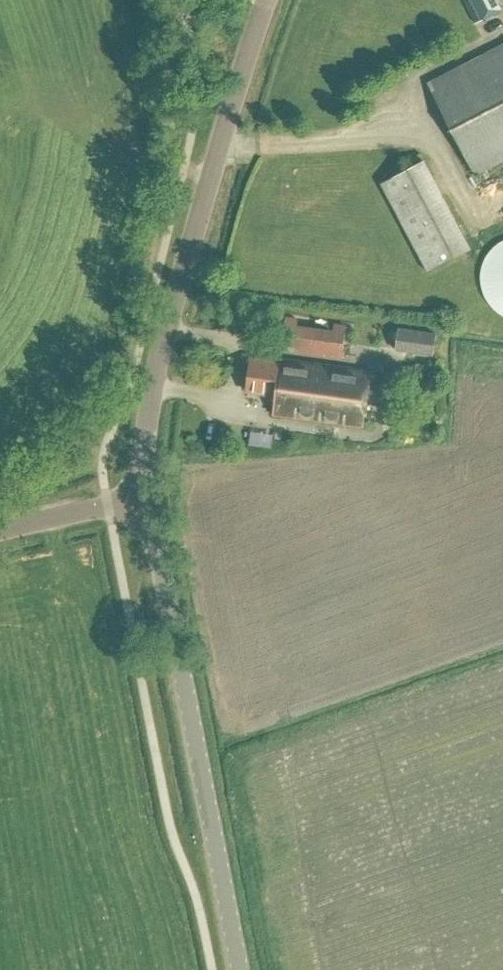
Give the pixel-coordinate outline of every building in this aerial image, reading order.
[(498,0),(464,0),(477,23),(502,9),(498,0)] [(476,174),(502,160),(502,45),(429,83),(476,174)] [(381,183),(428,271),(471,248),(424,160),(381,183)] [(496,245),(487,257),(482,271),(482,286),(487,300),(495,310),(502,315),(502,242),(496,245)] [(282,349),(342,357),(346,325),(335,324),(334,330),(297,325),(298,319),(286,317),(282,349)] [(436,333),(399,327),(396,350),(432,355),(436,333)] [(276,394),(273,414),(363,426),(371,370),(281,357),(280,361),(251,358),(247,390),(276,394)]
